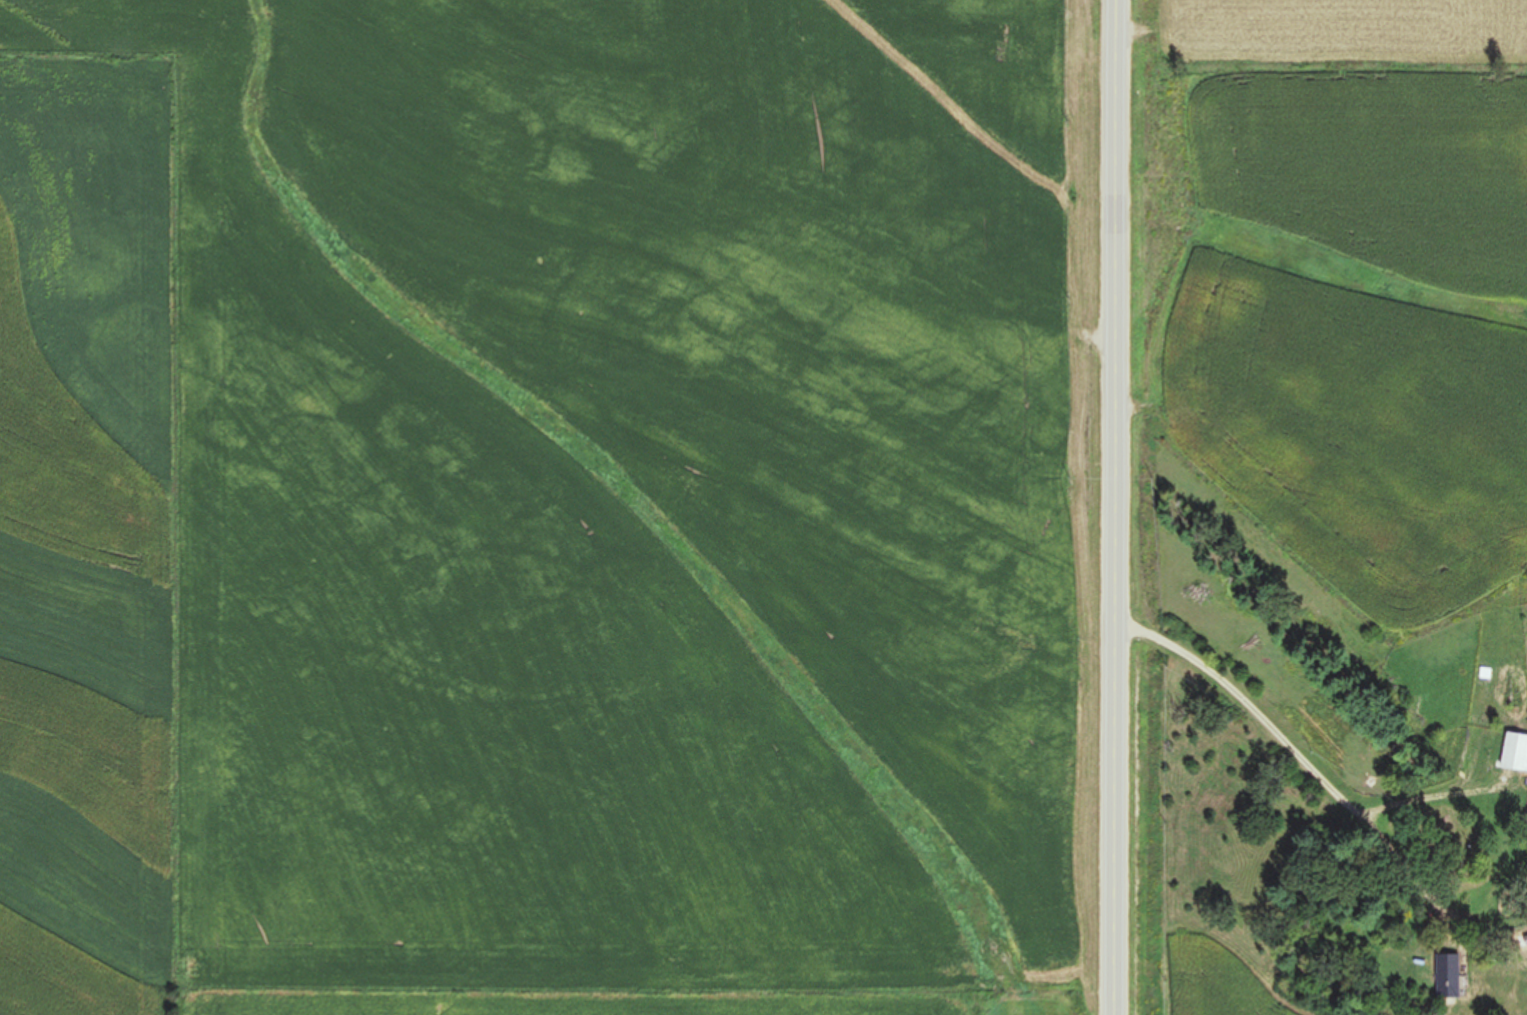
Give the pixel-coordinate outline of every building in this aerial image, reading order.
[(1504,732),(1499,768),(1526,772),(1526,736),(1504,732)] [(1456,954),(1433,954),(1433,999),(1456,999),(1456,954)]
